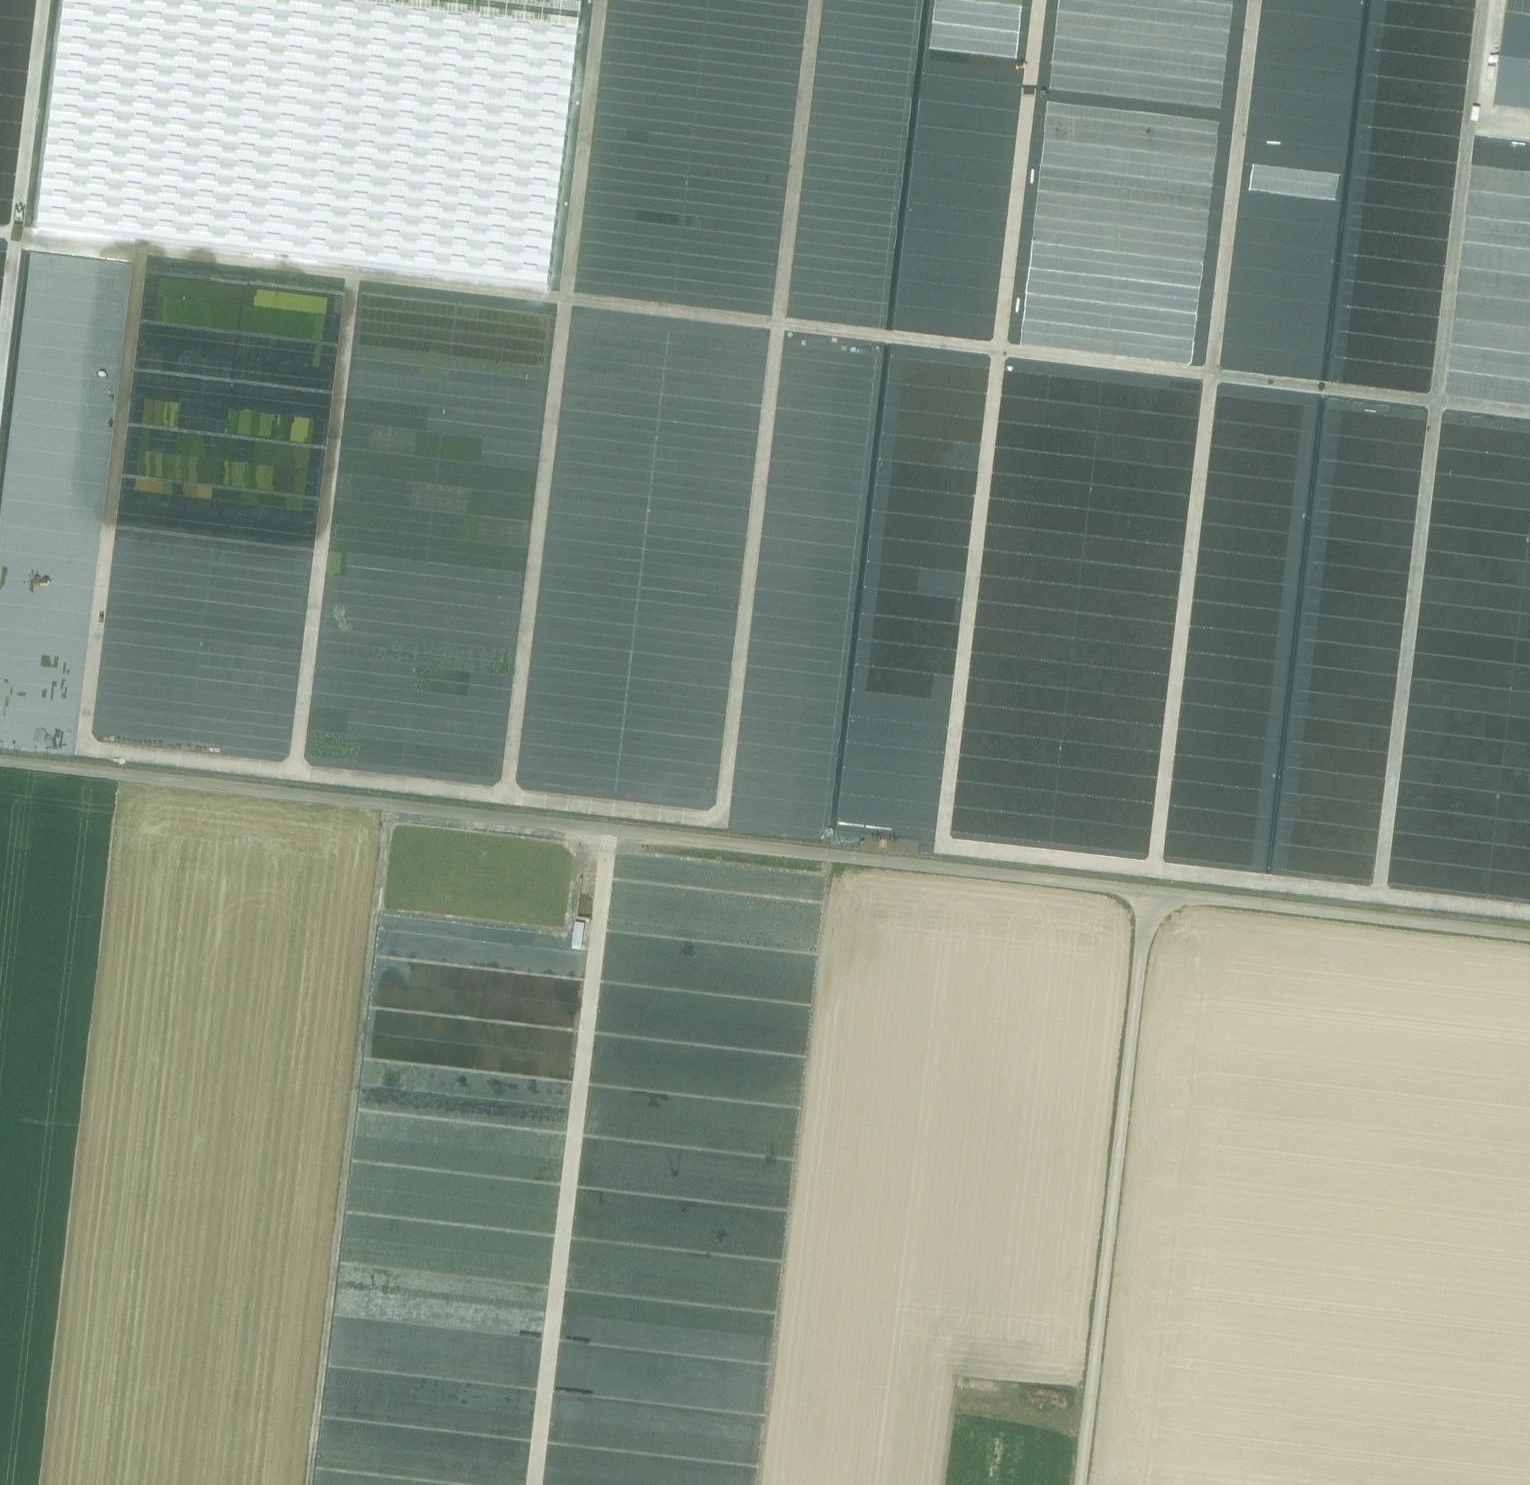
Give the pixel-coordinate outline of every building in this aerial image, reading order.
[(0,555),(0,753),(828,850),(928,0),(65,0),(0,555)] [(1485,112),(1529,117),(1529,0),(1497,0),(1485,112)] [(1497,167),(1529,171),(1529,146),(1501,142),(1497,167)] [(1084,567),(1086,559),(1094,561),(1097,550),(1083,547),(1084,543),(1063,539),(1055,571),(1069,574),(1071,565),(1084,567)] [(503,1111),(503,1106),(435,1106),(435,1116),(461,1116),(461,1131),(490,1131),(490,1111),(503,1111)] [(487,1175),(490,1157),(466,1153),(463,1172),(487,1175)]
